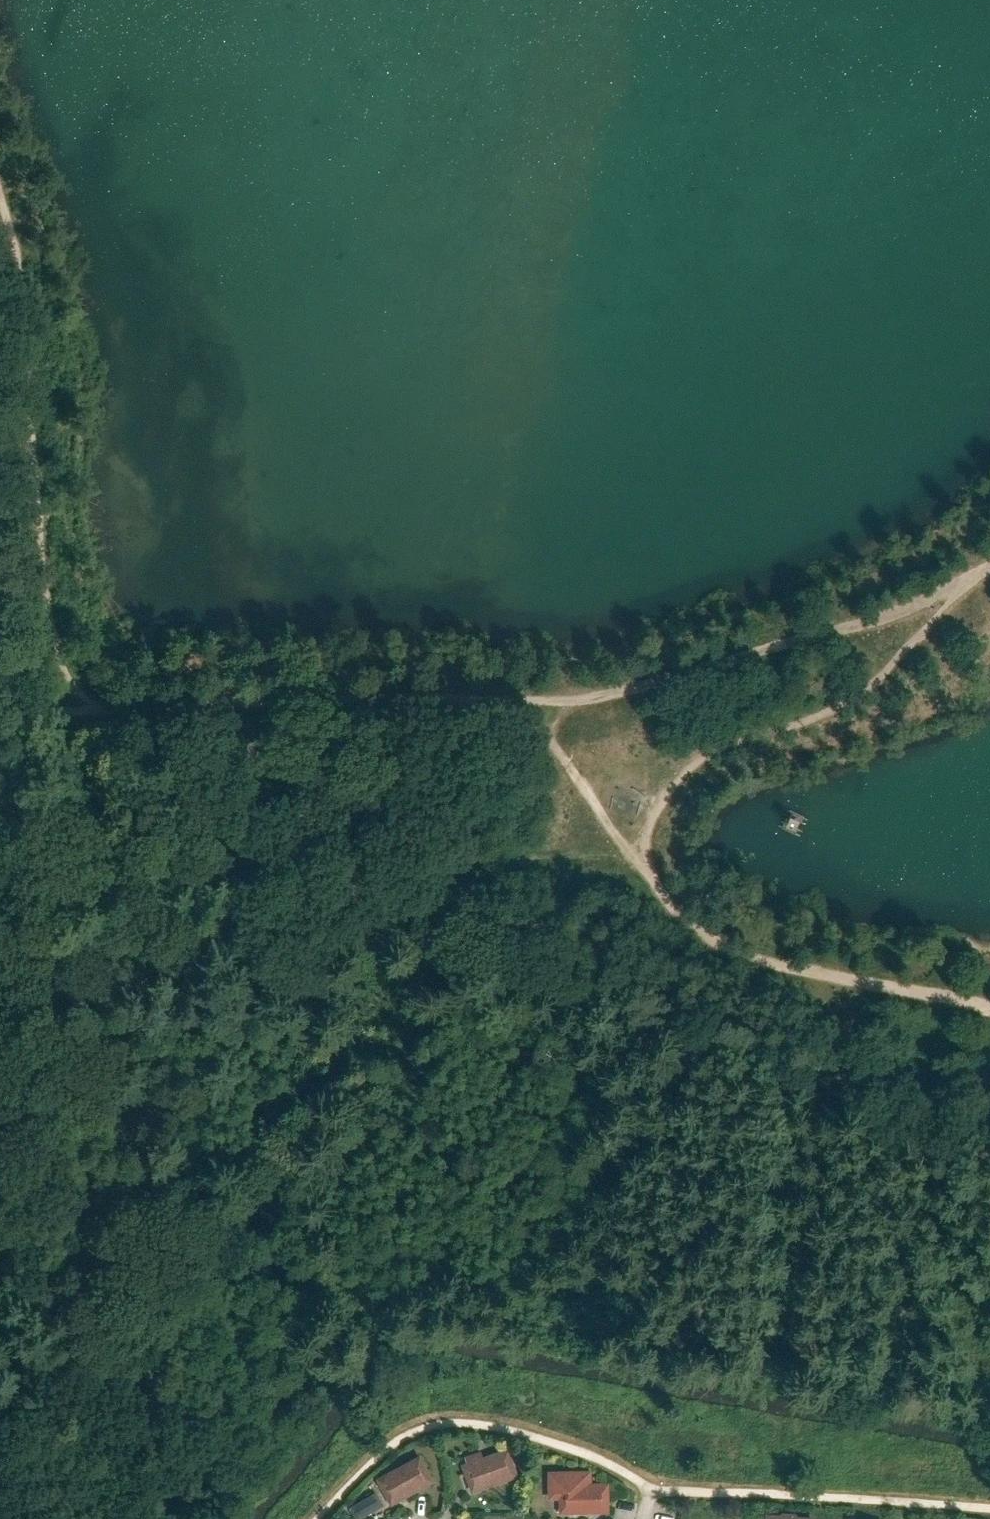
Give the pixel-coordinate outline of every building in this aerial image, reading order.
[(509,1452),(457,1467),(465,1494),(517,1478),(509,1452)] [(401,1506),(441,1489),(428,1459),(388,1476),(401,1506)] [(592,1467),(549,1470),(552,1502),(591,1502),(592,1516),(615,1515),(614,1481),(594,1482),(592,1467)]
